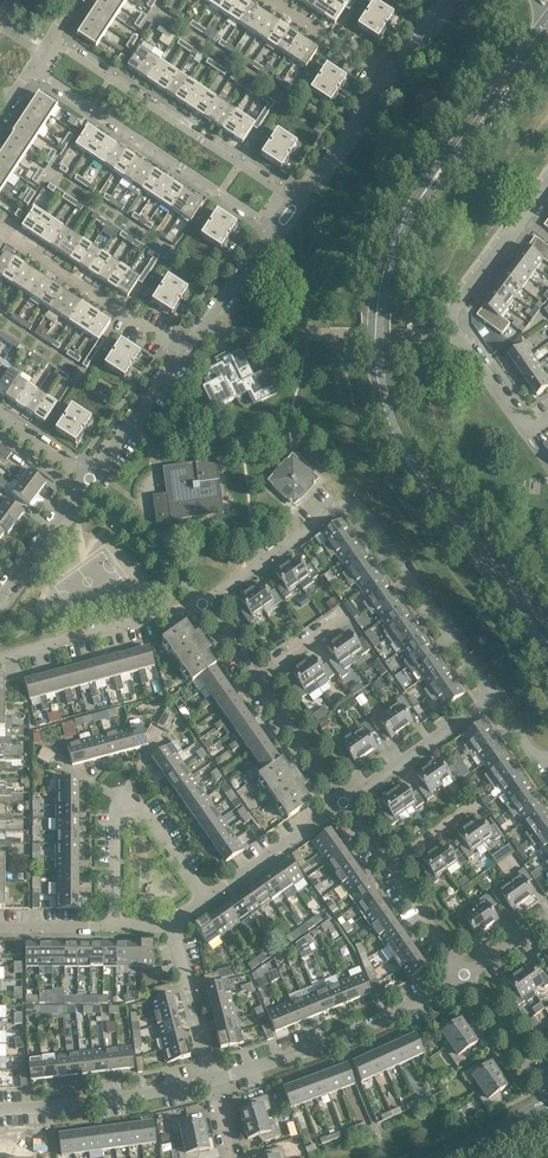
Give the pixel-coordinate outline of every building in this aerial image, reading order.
[(108,0),(103,0),(102,1),(100,0),(97,6),(115,18),(121,9),(108,0)] [(121,9),(127,0),(108,0),(121,9)] [(210,5),(219,11),(227,0),(213,0),(210,5)] [(219,11),(229,18),(240,0),(227,0),(219,11)] [(244,0),(240,0),(229,18),(238,24),(251,5),(244,0)] [(305,5),(315,11),(322,0),(309,0),(305,5)] [(315,11),(324,18),(336,0),(322,0),(315,11)] [(347,5),(339,0),(336,0),(324,18),(334,24),(345,8),(347,5)] [(155,3),(151,1),(147,6),(151,9),(155,3)] [(353,4),(349,1),(347,5),(345,8),(349,11),(353,4)] [(368,14),(367,16),(366,18),(365,17),(365,16),(357,27),(377,40),(385,29),(384,29),(383,30),(382,29),(385,25),(386,26),(385,27),(386,27),(393,16),(373,3),(366,14),(367,14),(368,14)] [(260,11),(251,5),(238,24),(248,30),(260,11)] [(115,18),(97,6),(90,15),(109,28),(115,18)] [(270,17),(260,11),(248,30),(257,36),(270,17)] [(184,16),(178,12),(175,16),(181,20),(184,16)] [(142,14),(138,20),(142,22),(146,16),(142,14)] [(109,28),(90,15),(84,25),(103,37),(109,28)] [(279,23),(270,17),(257,36),(267,43),(279,23)] [(142,22),(138,20),(134,26),(138,28),(142,22)] [(192,22),(189,26),(195,30),(198,26),(192,22)] [(289,30),(279,23),(267,43),(276,49),(289,30)] [(103,37),(84,25),(77,35),(96,47),(103,37)] [(205,30),(198,26),(195,30),(202,34),(205,30)] [(165,31),(159,27),(157,31),(163,35),(165,31)] [(211,34),(205,30),(202,34),(208,38),(211,34)] [(299,36),(289,30),(276,49),(286,55),(299,36)] [(171,35),(165,31),(163,35),(169,39),(171,35)] [(134,35),(130,41),(134,44),(138,38),(134,35)] [(308,42),(299,36),(286,55),(295,62),(308,42)] [(134,44),(130,41),(126,47),(130,50),(134,44)] [(186,44),(180,41),(177,45),(183,49),(186,44)] [(221,41),(218,45),(224,49),(227,45),(221,41)] [(318,49),(308,42),(295,62),(305,68),(318,49)] [(192,49),(186,44),(183,49),(190,53),(192,49)] [(233,49),(227,45),(224,49),(231,53),(233,49)] [(127,68),(137,74),(150,55),(140,48),(127,68)] [(198,53),(192,49),(190,53),(196,57),(198,53)] [(239,53),(233,49),(231,53),(237,57),(239,53)] [(121,55),(117,61),(121,64),(125,58),(121,55)] [(159,61),(150,55),(137,74),(146,80),(159,61)] [(214,63),(208,59),(206,64),(212,68),(214,63)] [(249,60),(247,64),(252,68),(255,63),(249,60)] [(169,67),(159,61),(146,80),(156,87),(169,67)] [(221,68),(214,63),(212,68),(218,72),(221,68)] [(262,68),(255,63),(252,68),(259,72),(262,68)] [(178,74),(169,67),(156,87),(166,93),(178,74)] [(321,78),(320,80),(319,82),(317,81),(318,80),(317,80),(310,91),(330,104),(337,93),(337,92),(336,93),(335,93),(337,89),(339,90),(338,91),(339,91),(346,80),(326,67),(319,78),(320,77),(321,78)] [(227,72),(221,68),(218,72),(224,76),(227,72)] [(268,72),(262,68),(259,72),(265,76),(268,72)] [(188,80),(178,74),(166,93),(175,100),(188,80)] [(243,82),(237,78),(234,83),(240,86),(243,82)] [(277,78),(274,82),(280,86),(283,82),(277,78)] [(197,87),(188,80),(175,100),(185,106),(197,87)] [(250,87),(243,82),(240,86),(247,91),(250,87)] [(289,85),(283,82),(280,86),(286,90),(289,85)] [(207,93),(197,87),(185,106),(194,112),(207,93)] [(256,91),(250,87),(247,91),(253,95),(256,91)] [(216,99),(207,93),(194,112),(204,118),(216,99)] [(39,94),(36,99),(32,104),(50,116),(57,106),(39,94)] [(270,100),(264,96),(262,101),(268,105),(270,100)] [(226,105),(216,99),(204,118),(213,125),(226,105)] [(274,103),(270,100),(268,105),(266,107),(270,110),(274,103)] [(50,116),(32,104),(26,114),(44,126),(50,116)] [(235,112),(226,105),(213,125),(223,131),(235,112)] [(270,110),(266,107),(261,114),(266,117),(270,110)] [(245,118),(235,112),(223,131),(232,137),(245,118)] [(44,126),(26,114),(19,123),(38,135),(44,126)] [(266,117),(261,114),(257,121),(261,123),(266,117)] [(255,124),(245,118),(232,137),(242,144),(253,127),(255,124)] [(82,123),(78,120),(74,126),(78,129),(82,123)] [(261,123),(257,121),(255,124),(253,127),(257,130),(261,123)] [(38,135),(19,123),(16,129),(17,130),(14,134),(32,145),(38,135)] [(75,146),(85,153),(98,134),(88,127),(75,146)] [(272,143),(271,145),(270,147),(268,146),(269,145),(268,145),(261,156),(281,169),(288,158),(287,158),(286,158),(287,156),(288,154),(290,155),(289,156),(290,156),(297,145),(277,132),(270,143),(271,143),(272,143)] [(32,145),(14,134),(8,143),(25,154),(32,145)] [(69,134),(65,140),(69,142),(73,137),(69,134)] [(107,140),(98,134),(85,153),(95,159),(107,140)] [(69,142),(65,140),(61,146),(65,148),(69,142)] [(117,146),(107,140),(95,159),(104,165),(117,146)] [(25,154),(8,143),(2,153),(19,164),(25,154)] [(126,152),(117,146),(104,165),(113,172),(126,152)] [(52,150),(48,156),(52,159),(56,153),(52,150)] [(136,159),(126,152),(113,172),(123,178),(136,159)] [(2,153),(0,155),(0,165),(13,173),(19,164),(2,153)] [(52,159),(48,156),(44,162),(49,165),(52,159)] [(145,165),(136,159),(123,178),(132,184),(145,165)] [(0,165),(0,179),(7,183),(13,173),(0,165)] [(155,171),(145,165),(132,184),(142,191),(155,171)] [(62,166),(59,170),(65,174),(68,170),(62,166)] [(40,169),(36,175),(40,178),(44,172),(40,169)] [(164,178),(155,171),(142,191),(152,197),(164,178)] [(40,178),(36,175),(32,181),(36,184),(40,178)] [(77,176),(74,180),(80,184),(83,180),(77,176)] [(174,184),(164,178),(152,197),(161,203),(174,184)] [(90,184),(83,180),(80,184),(87,188),(90,184)] [(96,188),(90,184),(87,188),(93,192),(96,188)] [(184,190),(174,184),(161,203),(171,210),(184,190)] [(56,189),(50,185),(47,189),(53,193),(56,189)] [(193,197),(184,190),(171,210),(180,216),(193,197)] [(31,191),(27,197),(31,199),(35,193),(31,191)] [(71,199),(65,195),(62,199),(68,203),(71,199)] [(106,195),(103,199),(109,203),(112,199),(106,195)] [(31,199),(27,197),(23,203),(28,205),(31,199)] [(203,203),(193,197),(180,216),(190,222),(203,203)] [(77,203),(71,199),(68,203),(75,207),(77,203)] [(118,203),(112,199),(109,203),(115,207),(118,203)] [(83,207),(77,203),(75,207),(81,211),(83,207)] [(124,207),(118,203),(115,207),(121,211),(124,207)] [(21,228),(31,235),(44,215),(34,209),(21,228)] [(14,216),(19,219),(23,213),(18,210),(14,216)] [(212,224),(211,226),(209,228),(208,227),(209,226),(208,225),(200,237),(220,250),(228,239),(227,238),(227,239),(225,238),(228,235),(229,235),(229,236),(229,237),(237,225),(217,212),(209,224),(210,224),(210,223),(212,224)] [(99,217),(93,214),(91,218),(97,222),(99,217)] [(134,214),(131,218),(137,222),(140,218),(134,214)] [(54,222),(44,215),(31,235),(41,241),(54,222)] [(106,222),(99,217),(97,222),(103,226),(106,222)] [(147,222),(140,218),(137,222),(144,226),(147,222)] [(63,228),(54,222),(41,241),(50,247),(63,228)] [(112,226),(106,222),(103,226),(109,230),(112,226)] [(153,226),(147,222),(144,226),(150,230),(153,226)] [(73,234),(63,228),(50,247),(60,254),(73,234)] [(128,236),(122,232),(119,237),(125,240),(128,236)] [(162,232),(159,236),(165,240),(168,236),(162,232)] [(82,241),(73,234),(60,254),(70,260),(82,241)] [(135,241),(128,236),(125,240),(132,245),(135,241)] [(173,240),(168,236),(165,240),(171,244),(173,240)] [(528,247),(544,259),(543,260),(547,263),(547,246),(536,237),(528,247)] [(92,247),(82,241),(70,260),(79,266),(92,247)] [(140,245),(135,241),(132,245),(138,249),(140,245)] [(101,253),(92,247),(79,266),(89,272),(101,253)] [(544,259),(528,247),(521,257),(537,269),(543,260),(544,259)] [(155,254),(149,251),(147,255),(153,259),(155,254)] [(2,279),(15,259),(5,253),(0,260),(0,277),(2,279)] [(111,259),(101,253),(89,272),(98,279),(111,259)] [(159,257),(155,254),(153,259),(151,261),(155,264),(159,257)] [(537,269),(521,257),(513,267),(529,279),(537,269)] [(24,265),(15,259),(2,279),(12,285),(24,265)] [(120,266),(111,259),(98,279),(108,285),(120,266)] [(155,264),(151,261),(146,268),(151,271),(155,264)] [(34,272),(24,265),(12,285),(21,291),(34,272)] [(130,272),(120,266),(108,285),(117,291),(130,272)] [(529,279),(513,267),(506,276),(522,288),(529,279)] [(151,271),(146,268),(142,275),(146,277),(151,271)] [(43,278),(34,272),(21,291),(31,297),(43,278)] [(140,278),(130,272),(117,291),(127,298),(138,282),(140,278)] [(146,277),(142,275),(140,278),(138,282),(142,284),(146,277)] [(522,288),(506,276),(499,286),(515,298),(522,288)] [(163,289),(161,291),(160,293),(159,292),(160,291),(159,290),(152,302),(172,315),(179,304),(178,303),(178,304),(176,303),(179,300),(180,300),(180,301),(180,302),(188,290),(168,277),(160,289),(161,289),(161,288),(163,289)] [(53,284),(43,278),(31,297),(40,304),(53,284)] [(62,291),(53,284),(40,304),(50,310),(62,291)] [(515,298),(499,286),(492,296),(508,308),(515,298)] [(72,297),(62,291),(50,310),(59,316),(72,297)] [(508,308),(492,296),(485,305),(500,317),(501,317),(508,308)] [(82,303),(72,297),(59,316),(69,323),(82,303)] [(91,310),(82,303),(69,323),(78,329),(91,310)] [(500,317),(485,305),(477,316),(502,335),(511,324),(501,317),(500,317)] [(101,316),(91,310),(78,329),(88,335),(101,316)] [(13,314),(11,318),(17,322),(19,318),(13,314)] [(111,323),(101,316),(88,335),(98,342),(100,339),(111,323)] [(26,323),(19,318),(17,322),(23,327),(26,323)] [(32,326),(26,323),(23,327),(29,331),(32,326)] [(42,333),(39,337),(45,341),(48,337),(42,333)] [(14,341),(7,337),(4,341),(11,345),(14,341)] [(55,341),(48,337),(45,341),(52,346),(55,341)] [(104,341),(100,339),(98,342),(95,345),(99,348),(104,341)] [(20,345),(14,341),(11,345),(17,349),(20,345)] [(60,345),(55,341),(52,346),(58,350),(60,345)] [(115,353),(114,355),(130,365),(132,364),(133,364),(132,365),(133,366),(140,354),(120,341),(113,352),(114,353),(114,352),(115,353)] [(509,355),(516,366),(532,354),(525,344),(509,355)] [(99,348),(95,345),(91,352),(95,355),(99,348)] [(232,363),(247,393),(253,405),(276,393),(266,374),(261,372),(253,376),(241,350),(229,356),(232,363)] [(69,351),(66,355),(72,359),(75,355),(69,351)] [(36,356),(30,352),(27,356),(33,360),(36,356)] [(95,355),(91,352),(86,359),(91,362),(95,355)] [(129,367),(130,365),(114,355),(113,357),(112,356),(112,355),(112,354),(104,366),(124,379),(132,367),(131,367),(130,368),(129,367)] [(539,364),(532,354),(516,366),(523,376),(539,364)] [(81,359),(75,355),(72,359),(78,363),(81,359)] [(42,360),(36,356),(33,360),(39,364),(42,360)] [(91,362),(86,359),(82,366),(86,368),(91,362)] [(48,364),(42,360),(39,364),(45,368),(48,364)] [(213,410),(247,393),(232,363),(226,366),(224,362),(204,371),(208,379),(203,382),(205,387),(202,389),(213,410)] [(546,374),(539,364),(523,376),(530,386),(546,374)] [(0,367),(0,386),(9,372),(0,367)] [(63,374),(57,370),(54,374),(60,378),(63,374)] [(9,372),(0,386),(0,394),(6,398),(18,379),(9,372)] [(69,378),(63,374),(60,378),(66,382),(69,378)] [(546,374),(530,386),(537,396),(547,389),(547,377),(546,374)] [(28,385),(18,379),(6,398),(15,404),(28,385)] [(37,391),(28,385),(15,404),(25,411),(37,391)] [(47,398),(37,391),(25,411),(34,417),(47,398)] [(57,404),(47,398),(34,417),(44,424),(57,404)] [(66,418),(65,420),(64,422),(63,421),(63,420),(63,419),(55,431),(75,444),(83,433),(82,432),(81,433),(80,432),(83,429),(84,429),(83,430),(84,431),(91,419),(71,406),(64,418),(65,418),(65,417),(66,418)] [(0,444),(0,445),(0,455),(4,458),(7,460),(12,453),(0,444)] [(292,455),(278,469),(293,482),(306,468),(292,455)] [(216,460),(163,468),(166,494),(152,496),(158,534),(183,530),(181,520),(224,514),(216,460)] [(46,484),(25,468),(17,479),(21,482),(38,495),(38,494),(45,484),(46,485),(46,484)] [(319,480),(306,468),(293,482),(305,494),(319,480)] [(293,482),(278,469),(267,481),(281,495),(293,482)] [(38,495),(21,482),(13,492),(12,492),(30,506),(30,505),(37,495),(38,495)] [(305,494),(293,482),(281,495),(294,506),(305,494)] [(16,524),(16,523),(23,514),(24,514),(24,513),(2,497),(0,499),(0,512),(16,524)] [(5,532),(8,535),(8,534),(15,524),(16,524),(0,512),(0,528),(5,532)] [(322,545),(326,551),(344,539),(340,534),(347,528),(341,519),(318,535),(320,537),(322,535),(326,542),(322,545)] [(347,544),(344,539),(326,551),(330,558),(335,554),(340,562),(341,563),(361,548),(355,539),(347,544)] [(368,557),(361,548),(341,563),(340,562),(336,565),(337,567),(342,564),(347,571),(342,574),(346,580),(364,568),(360,563),(368,557)] [(286,565),(299,584),(303,590),(314,582),(312,580),(318,576),(310,565),(304,568),(296,558),(286,565)] [(315,559),(311,562),(315,568),(320,565),(315,559)] [(299,584),(286,565),(275,573),(283,584),(277,587),(285,599),(291,595),(289,591),(299,584)] [(368,573),(364,568),(346,580),(351,587),(356,583),(361,591),(361,592),(382,577),(375,568),(368,573)] [(388,587),(382,577),(361,592),(361,591),(356,594),(358,596),(362,593),(367,600),(363,603),(367,610),(384,597),(381,592),(388,587)] [(261,583),(250,590),(263,609),(273,602),(276,606),(282,601),(274,590),(268,594),(261,583)] [(263,609),(250,590),(239,598),(247,609),(241,613),(249,624),(255,620),(253,616),(263,609)] [(306,595),(297,601),(302,608),(310,602),(306,595)] [(388,602),(384,597),(367,610),(371,616),(376,613),(381,620),(382,621),(402,606),(396,597),(388,602)] [(334,598),(325,604),(330,611),(338,605),(334,598)] [(409,616),(402,606),(382,621),(381,620),(377,623),(378,625),(382,622),(388,629),(383,632),(387,639),(405,626),(401,621),(409,616)] [(294,618),(288,622),(295,633),(302,628),(294,618)] [(195,636),(186,623),(162,640),(177,661),(204,642),(198,633),(195,636)] [(409,632),(405,626),(387,639),(392,645),(396,642),(402,649),(402,650),(423,635),(416,626),(409,632)] [(348,632),(338,639),(351,658),(357,653),(361,656),(370,650),(362,638),(356,642),(348,632)] [(429,645),(423,635),(402,650),(402,649),(397,652),(399,654),(403,651),(408,658),(403,661),(408,668),(425,655),(422,650),(429,645)] [(280,636),(273,640),(277,646),(284,641),(280,636)] [(338,639),(327,647),(335,658),(329,661),(341,679),(347,675),(345,671),(355,664),(351,658),(338,639)] [(210,651),(204,642),(177,661),(192,682),(198,678),(214,666),(214,667),(216,666),(207,653),(210,651)] [(149,647),(136,651),(141,670),(138,671),(140,678),(147,676),(145,669),(154,667),(149,647)] [(141,670),(136,651),(124,654),(129,673),(138,671),(141,670)] [(129,673),(124,654),(112,658),(117,677),(113,678),(115,684),(122,683),(120,676),(129,673)] [(429,661),(425,655),(408,668),(412,674),(417,671),(422,678),(423,679),(443,665),(437,655),(429,661)] [(313,657),(302,664),(319,689),(329,682),(328,680),(334,675),(326,664),(320,668),(313,657)] [(117,677),(112,658),(99,661),(104,680),(113,678),(117,677)] [(378,660),(372,664),(381,677),(387,672),(378,660)] [(104,680),(99,661),(87,664),(92,683),(89,684),(90,691),(97,689),(95,683),(104,680)] [(92,683),(87,664),(74,668),(79,687),(89,684),(92,683)] [(302,664),(291,672),(299,683),(293,687),(301,698),(308,694),(309,696),(319,689),(302,664)] [(450,674),(443,665),(423,679),(422,678),(418,681),(419,683),(423,680),(429,687),(424,690),(428,697),(446,684),(442,679),(450,674)] [(198,678),(205,688),(222,677),(214,667),(214,666),(198,678)] [(79,687),(74,668),(62,671),(67,690),(64,691),(66,698),(72,696),(70,689),(79,687)] [(67,690),(62,671),(50,674),(55,693),(64,691),(67,690)] [(55,693),(50,674),(37,678),(42,697),(39,698),(41,704),(47,703),(46,696),(55,693)] [(148,683),(147,676),(140,678),(142,685),(148,683)] [(229,687),(222,677),(205,688),(211,696),(213,699),(229,687)] [(42,697),(37,678),(24,681),(30,700),(39,698),(42,697)] [(379,680),(371,686),(376,693),(384,687),(379,680)] [(124,690),(122,683),(115,684),(117,691),(124,690)] [(450,690),(446,684),(428,697),(433,703),(437,700),(442,706),(440,708),(441,710),(464,694),(457,684),(450,690)] [(354,686),(348,690),(353,697),(359,692),(354,686)] [(236,698),(229,687),(213,699),(211,696),(205,700),(209,706),(215,701),(220,709),(236,698)] [(99,696),(97,689),(90,691),(92,698),(99,696)] [(180,699),(176,693),(170,698),(174,703),(180,699)] [(361,695),(354,700),(360,708),(367,703),(361,695)] [(74,703),(72,696),(66,698),(68,705),(74,703)] [(399,704),(388,711),(402,730),(412,722),(405,712),(410,708),(402,696),(396,701),(399,704)] [(244,708),(236,698),(220,709),(226,717),(228,720),(244,708)] [(336,698),(329,703),(333,708),(339,703),(336,698)] [(414,698),(409,701),(413,707),(418,703),(414,698)] [(352,699),(346,703),(350,710),(357,706),(352,699)] [(209,706),(205,700),(199,704),(203,710),(209,706)] [(49,710),(47,703),(41,704),(43,711),(49,710)] [(251,719),(244,708),(228,720),(226,717),(220,721),(224,727),(229,722),(235,730),(251,719)] [(318,711),(312,715),(317,721),(323,717),(318,711)] [(402,730),(388,711),(378,718),(376,715),(370,719),(378,731),(383,727),(391,738),(402,730)] [(157,725),(163,729),(171,716),(164,712),(157,725)] [(431,718),(434,723),(442,717),(439,712),(431,718)] [(177,719),(171,716),(163,729),(169,732),(177,719)] [(325,718),(317,723),(321,729),(329,724),(325,718)] [(258,729),(251,719),(235,730),(240,738),(242,741),(258,729)] [(482,720),(462,735),(468,743),(463,747),(468,753),(485,741),(482,735),(489,730),(482,720)] [(224,727),(220,721),(214,725),(218,731),(224,727)] [(363,729),(353,737),(366,755),(377,748),(369,737),(375,733),(366,721),(360,726),(363,729)] [(142,724),(129,728),(135,749),(148,745),(142,724)] [(135,749),(129,728),(117,731),(122,752),(135,749)] [(266,740),(258,729),(242,741),(240,738),(235,742),(238,747),(244,743),(250,751),(266,740)] [(122,752),(117,731),(104,735),(110,756),(122,752)] [(110,756),(104,735),(92,738),(98,759),(110,756)] [(366,755),(353,737),(342,744),(340,740),(334,744),(342,756),(348,752),(355,763),(366,755)] [(98,759),(92,738),(80,741),(85,762),(98,759)] [(273,750),(266,740),(250,751),(255,759),(257,762),(273,750)] [(85,762),(80,741),(67,745),(73,766),(85,762)] [(489,746),(485,741),(468,753),(472,759),(477,756),(482,763),(483,764),(503,750),(497,741),(489,746)] [(173,742),(170,745),(152,757),(159,768),(177,755),(182,752),(176,743),(173,742)] [(238,747),(235,742),(229,746),(233,752),(238,747)] [(43,746),(40,752),(53,760),(56,754),(43,746)] [(280,760),(273,750),(257,762),(255,759),(249,763),(253,768),(259,764),(264,772),(281,761),(280,760)] [(509,759),(503,750),(483,764),(482,763),(478,766),(479,768),(483,765),(488,772),(484,776),(488,782),(506,770),(502,764),(509,759)] [(461,756),(458,751),(451,756),(455,761),(461,756)] [(53,760),(40,752),(36,758),(49,766),(53,760)] [(185,766),(177,755),(159,768),(167,778),(185,766)] [(281,759),(280,760),(281,761),(264,772),(258,776),(273,797),(300,778),(294,770),(291,772),(281,759)] [(438,759),(428,767),(441,786),(451,779),(453,782),(460,778),(451,766),(446,770),(438,759)] [(460,760),(454,764),(457,769),(463,765),(460,760)] [(253,768),(249,763),(243,767),(247,772),(253,768)] [(192,776),(185,766),(167,778),(174,789),(192,776)] [(441,786),(428,767),(417,774),(424,785),(419,789),(427,801),(433,796),(431,793),(441,786)] [(510,775),(506,770),(488,782),(493,788),(497,785),(502,792),(503,793),(523,779),(517,770),(510,775)] [(471,773),(466,777),(470,783),(475,779),(471,773)] [(199,787),(192,776),(174,789),(182,799),(199,787)] [(306,787),(300,778),(273,797),(288,819),(312,802),(303,789),(306,787)] [(530,788),(523,779),(503,793),(502,792),(498,795),(500,797),(504,794),(509,801),(504,805),(509,811),(526,799),(522,793),(530,788)] [(56,780),(56,793),(78,793),(78,780),(56,780)] [(403,785),(392,792),(405,811),(415,804),(418,807),(424,803),(416,791),(410,795),(403,785)] [(207,797),(199,787),(182,799),(189,810),(207,797)] [(405,811),(392,792),(381,800),(389,810),(383,814),(391,826),(397,822),(395,818),(405,811)] [(78,793),(56,793),(56,806),(78,806),(78,793)] [(487,794),(481,799),(486,805),(492,801),(487,794)] [(214,808),(207,797),(189,810),(196,820),(214,808)] [(530,804),(526,799),(509,811),(513,817),(518,814),(523,821),(524,822),(544,808),(537,799),(530,804)] [(78,806),(56,806),(56,819),(78,819),(78,806)] [(221,818),(214,808),(196,820),(204,831),(221,818)] [(544,808),(524,822),(523,821),(519,824),(520,826),(524,823),(529,831),(525,834),(529,840),(547,828),(543,822),(547,819),(547,814),(544,808)] [(496,810),(491,813),(496,820),(500,817),(496,810)] [(502,816),(496,820),(501,827),(507,822),(502,816)] [(229,829),(221,818),(204,831),(211,841),(229,829)] [(480,818),(469,826),(482,844),(492,837),(495,841),(501,837),(493,825),(487,829),(480,818)] [(78,819),(56,819),(56,832),(78,832),(78,819)] [(263,836),(255,825),(249,829),(258,841),(263,836)] [(482,844),(469,826),(458,833),(466,844),(460,848),(468,859),(474,855),(472,852),(482,844)] [(547,828),(529,840),(534,846),(538,843),(543,850),(544,851),(547,849),(547,830),(547,828)] [(236,839),(229,829),(211,841),(218,852),(236,839)] [(312,842),(320,853),(338,840),(330,829),(312,842)] [(403,829),(395,834),(400,841),(408,836),(403,829)] [(78,832),(56,832),(56,844),(78,844),(78,832)] [(244,850),(236,839),(218,852),(226,863),(244,850)] [(511,841),(516,849),(520,846),(515,839),(511,841)] [(345,851),(338,840),(320,853),(327,863),(345,851)] [(444,843),(433,851),(446,870),(456,863),(459,866),(465,862),(457,850),(451,854),(444,843)] [(78,844),(56,844),(56,857),(78,857),(78,844)] [(526,854),(520,846),(516,849),(522,857),(526,854)] [(544,851),(543,850),(539,853),(540,855),(545,852),(547,857),(547,849),(544,851)] [(306,863),(297,850),(291,854),(300,867),(306,863)] [(352,861),(345,851),(327,863),(335,874),(352,861)] [(446,870),(433,851),(422,858),(430,869),(424,873),(433,885),(439,880),(436,877),(446,870)] [(501,851),(492,857),(496,863),(505,857),(501,851)] [(78,857),(56,857),(56,870),(78,870),(78,857)] [(291,861),(280,868),(292,886),(303,878),(291,861)] [(360,872),(352,861),(335,874),(342,884),(360,872)] [(306,863),(300,867),(303,871),(309,867),(306,863)] [(292,886),(280,868),(269,876),(282,893),(292,886)] [(520,876),(510,884),(523,902),(534,895),(526,884),(532,880),(523,869),(517,873),(520,876)] [(78,870),(56,870),(56,883),(78,883),(78,870)] [(535,870),(530,874),(534,880),(539,876),(535,870)] [(367,882),(360,872),(342,884),(349,895),(367,882)] [(485,872),(479,877),(482,881),(488,877),(485,872)] [(536,881),(539,886),(547,879),(545,874),(536,881)] [(282,893),(269,876),(259,883),(271,901),(282,893)] [(466,877),(458,882),(461,887),(469,881),(466,877)] [(318,880),(312,884),(314,888),(320,883),(318,880)] [(374,893),(367,882),(349,895),(357,905),(374,893)] [(78,883),(56,883),(56,896),(78,896),(78,883)] [(271,901),(259,883),(248,890),(261,908),(271,901)] [(323,887),(320,883),(314,888),(317,891),(323,887)] [(523,902),(510,884),(500,891),(497,887),(491,892),(499,903),(505,899),(512,910),(523,902)] [(261,908),(248,890),(238,898),(251,915),(261,908)] [(382,903),(374,893),(357,905),(364,916),(382,903)] [(484,902),(474,909),(487,928),(498,920),(490,909),(496,905),(488,894),(482,898),(484,902)] [(78,896),(56,896),(56,909),(78,909),(78,896)] [(251,915),(238,898),(228,905),(240,923),(251,915)] [(332,901),(326,905),(329,909),(335,904),(332,901)] [(389,914),(382,903),(364,916),(372,926),(389,914)] [(240,923),(228,905),(217,912),(230,930),(240,923)] [(487,928),(474,909),(464,916),(461,913),(455,917),(463,928),(469,925),(476,935),(487,928)] [(230,930),(217,912),(207,919),(207,920),(219,938),(230,930)] [(295,913),(290,917),(297,926),(302,922),(295,913)] [(318,914),(314,917),(318,922),(322,920),(318,914)] [(397,924),(389,914),(372,926),(379,937),(397,924)] [(206,918),(199,922),(195,926),(208,945),(219,938),(207,920),(207,919),(206,918)] [(347,922),(341,926),(344,930),(350,925),(347,922)] [(404,934),(397,924),(379,937),(386,947),(404,934)] [(353,929),(350,925),(344,930),(347,933),(353,929)] [(411,945),(404,934),(386,947),(394,958),(411,945)] [(313,943),(307,935),(303,938),(309,946),(313,943)] [(309,946),(303,938),(295,944),(299,952),(309,946)] [(343,939),(337,943),(342,951),(348,948),(343,939)] [(140,942),(140,945),(141,945),(141,966),(155,966),(155,942),(140,942)] [(39,944),(26,944),(26,966),(39,966),(39,944)] [(52,944),(39,944),(39,966),(52,966),(52,944)] [(65,944),(52,944),(52,966),(64,966),(65,944)] [(77,944),(65,944),(64,966),(77,966),(77,944)] [(90,944),(77,944),(77,966),(90,966),(90,944)] [(103,944),(90,944),(90,966),(103,966),(103,944)] [(116,945),(103,944),(103,966),(116,966),(116,945)] [(128,945),(116,945),(116,966),(128,966),(128,945)] [(141,945),(140,945),(128,945),(128,966),(141,966),(141,945)] [(419,955),(411,945),(394,958),(401,968),(419,955)] [(426,966),(419,955),(401,968),(409,979),(426,966)] [(255,958),(251,961),(255,966),(259,964),(255,958)] [(519,972),(532,991),(542,984),(545,988),(547,985),(547,980),(542,972),(537,976),(529,965),(519,972)] [(232,967),(225,969),(227,977),(234,975),(232,967)] [(277,971),(268,975),(271,982),(280,978),(277,971)] [(218,972),(204,976),(205,983),(220,979),(218,972)] [(532,991),(519,972),(508,980),(515,991),(510,995),(518,1006),(524,1002),(522,998),(532,991)] [(371,993),(363,973),(350,978),(359,998),(371,993)] [(265,976),(256,980),(259,986),(268,982),(265,976)] [(359,998),(350,978),(339,983),(347,1003),(359,998)] [(377,980),(370,983),(376,997),(383,994),(377,980)] [(206,986),(210,999),(231,994),(227,981),(206,986)] [(347,1003),(339,983),(327,988),(335,1008),(347,1003)] [(171,991),(169,985),(154,988),(156,995),(171,991)] [(335,1008),(327,988),(315,992),(323,1013),(335,1008)] [(323,1013),(315,992),(303,997),(311,1017),(323,1013)] [(234,1006),(231,994),(210,999),(213,1011),(234,1006)] [(175,1008),(172,995),(151,1000),(154,1013),(175,1008)] [(311,1017),(303,997),(291,1002),(299,1022),(311,1017)] [(299,1022),(291,1002),(279,1007),(287,1027),(299,1022)] [(237,1018),(234,1006),(213,1011),(216,1024),(237,1018)] [(287,1027),(279,1007),(267,1012),(275,1032),(287,1027)] [(178,1020),(175,1008),(154,1013),(157,1026),(178,1020)] [(535,1017),(527,1022),(533,1029),(540,1024),(535,1017)] [(240,1031),(237,1018),(216,1024),(219,1036),(240,1031)] [(445,1038),(449,1045),(469,1031),(467,1029),(469,1028),(465,1022),(463,1023),(460,1019),(448,1028),(444,1022),(432,1031),(439,1042),(445,1038)] [(181,1033),(178,1020),(157,1026),(160,1038),(181,1033)] [(274,1039),(268,1024),(261,1027),(267,1041),(274,1039)] [(546,1033),(544,1030),(538,1034),(546,1046),(547,1044),(547,1032),(546,1033)] [(243,1044),(240,1031),(219,1036),(217,1036),(220,1050),(243,1044)] [(470,1033),(469,1031),(449,1045),(454,1051),(449,1055),(457,1066),(469,1058),(465,1052),(477,1043),(474,1039),(476,1038),(472,1032),(470,1033)] [(184,1044),(181,1033),(160,1038),(164,1050),(185,1045),(184,1044)] [(415,1035),(402,1041),(411,1060),(423,1054),(415,1035)] [(411,1060),(402,1041),(390,1046),(399,1065),(411,1060)] [(186,1044),(184,1044),(185,1045),(164,1050),(167,1063),(190,1057),(186,1044)] [(399,1065),(390,1046),(378,1052),(386,1071),(399,1065)] [(133,1068),(131,1047),(118,1048),(120,1070),(133,1068)] [(120,1070),(118,1048),(105,1050),(107,1071),(120,1070)] [(107,1071),(105,1050),(92,1051),(95,1073),(107,1071)] [(95,1073),(92,1051),(80,1053),(82,1074),(95,1073)] [(386,1071),(378,1052),(365,1057),(374,1076),(386,1071)] [(82,1074),(80,1053),(67,1054),(69,1076),(82,1074)] [(69,1076),(67,1054),(54,1056),(57,1077),(69,1076)] [(57,1077),(54,1056),(41,1057),(44,1079),(57,1077)] [(44,1079),(41,1057),(28,1059),(31,1080),(44,1079)] [(143,1057),(136,1058),(138,1073),(145,1072),(143,1057)] [(374,1076),(365,1057),(353,1063),(361,1082),(374,1076)] [(475,1081),(480,1088),(499,1074),(498,1072),(499,1071),(495,1066),(494,1067),(491,1062),(479,1071),(475,1065),(462,1074),(470,1085),(475,1081)] [(347,1065),(334,1070),(341,1090),(354,1085),(347,1065)] [(341,1090),(334,1070),(322,1075),(329,1094),(341,1090)] [(28,1087),(26,1071),(19,1072),(21,1088),(28,1087)] [(501,1076),(499,1074),(480,1088),(485,1095),(479,1099),(487,1110),(500,1101),(495,1095),(508,1086),(505,1082),(506,1081),(502,1076),(501,1076)] [(329,1094),(322,1075),(309,1079),(316,1099),(329,1094)] [(316,1099),(309,1079),(296,1084),(303,1104),(316,1099)] [(303,1104),(296,1084),(283,1089),(290,1108),(303,1104)] [(431,1097),(433,1102),(442,1097),(440,1093),(431,1097)] [(243,1123),(244,1125),(266,1119),(264,1111),(270,1109),(266,1096),(252,1100),(254,1107),(239,1112),(241,1116),(239,1117),(241,1123),(243,1123)] [(424,1097),(414,1101),(416,1106),(426,1102),(424,1097)] [(416,1106),(414,1101),(405,1106),(407,1110),(416,1106)] [(399,1108),(389,1112),(391,1117),(401,1113),(399,1108)] [(391,1117),(389,1112),(380,1116),(382,1121),(391,1117)] [(181,1132),(183,1140),(206,1136),(205,1133),(207,1133),(205,1126),(204,1126),(203,1121),(188,1124),(187,1117),(172,1120),(174,1134),(181,1132)] [(269,1126),(266,1119),(244,1125),(244,1128),(243,1128),(245,1135),(246,1134),(248,1139),(262,1135),(264,1142),(279,1137),(275,1125),(269,1126)] [(153,1123),(139,1124),(142,1145),(156,1143),(153,1123)] [(364,1123),(354,1127),(356,1131),(366,1128),(364,1123)] [(142,1145),(139,1124),(126,1126),(129,1147),(142,1145)] [(129,1147),(126,1126),(112,1128),(115,1149),(129,1147)] [(356,1131),(354,1127),(344,1130),(346,1135),(356,1131)] [(115,1149),(112,1128),(99,1130),(102,1151),(115,1149)] [(102,1151),(99,1130),(86,1132),(88,1152),(102,1151)] [(88,1152),(86,1132),(72,1133),(75,1154),(88,1152)] [(339,1132),(329,1136),(331,1141),(340,1137),(339,1132)] [(75,1154),(72,1133),(59,1135),(61,1156),(75,1154)] [(169,1134),(160,1136),(161,1143),(170,1142),(169,1134)] [(206,1136),(183,1140),(184,1148),(178,1150),(179,1157),(195,1157),(194,1153),(209,1150),(208,1145),(209,1144),(208,1138),(206,1138),(206,1136)] [(331,1141),(329,1136),(319,1140),(321,1144),(331,1141)] [(306,1153),(307,1153),(316,1150),(314,1145),(304,1148),(306,1153)] [(282,1147),(267,1151),(269,1157),(285,1157),(282,1147)]
